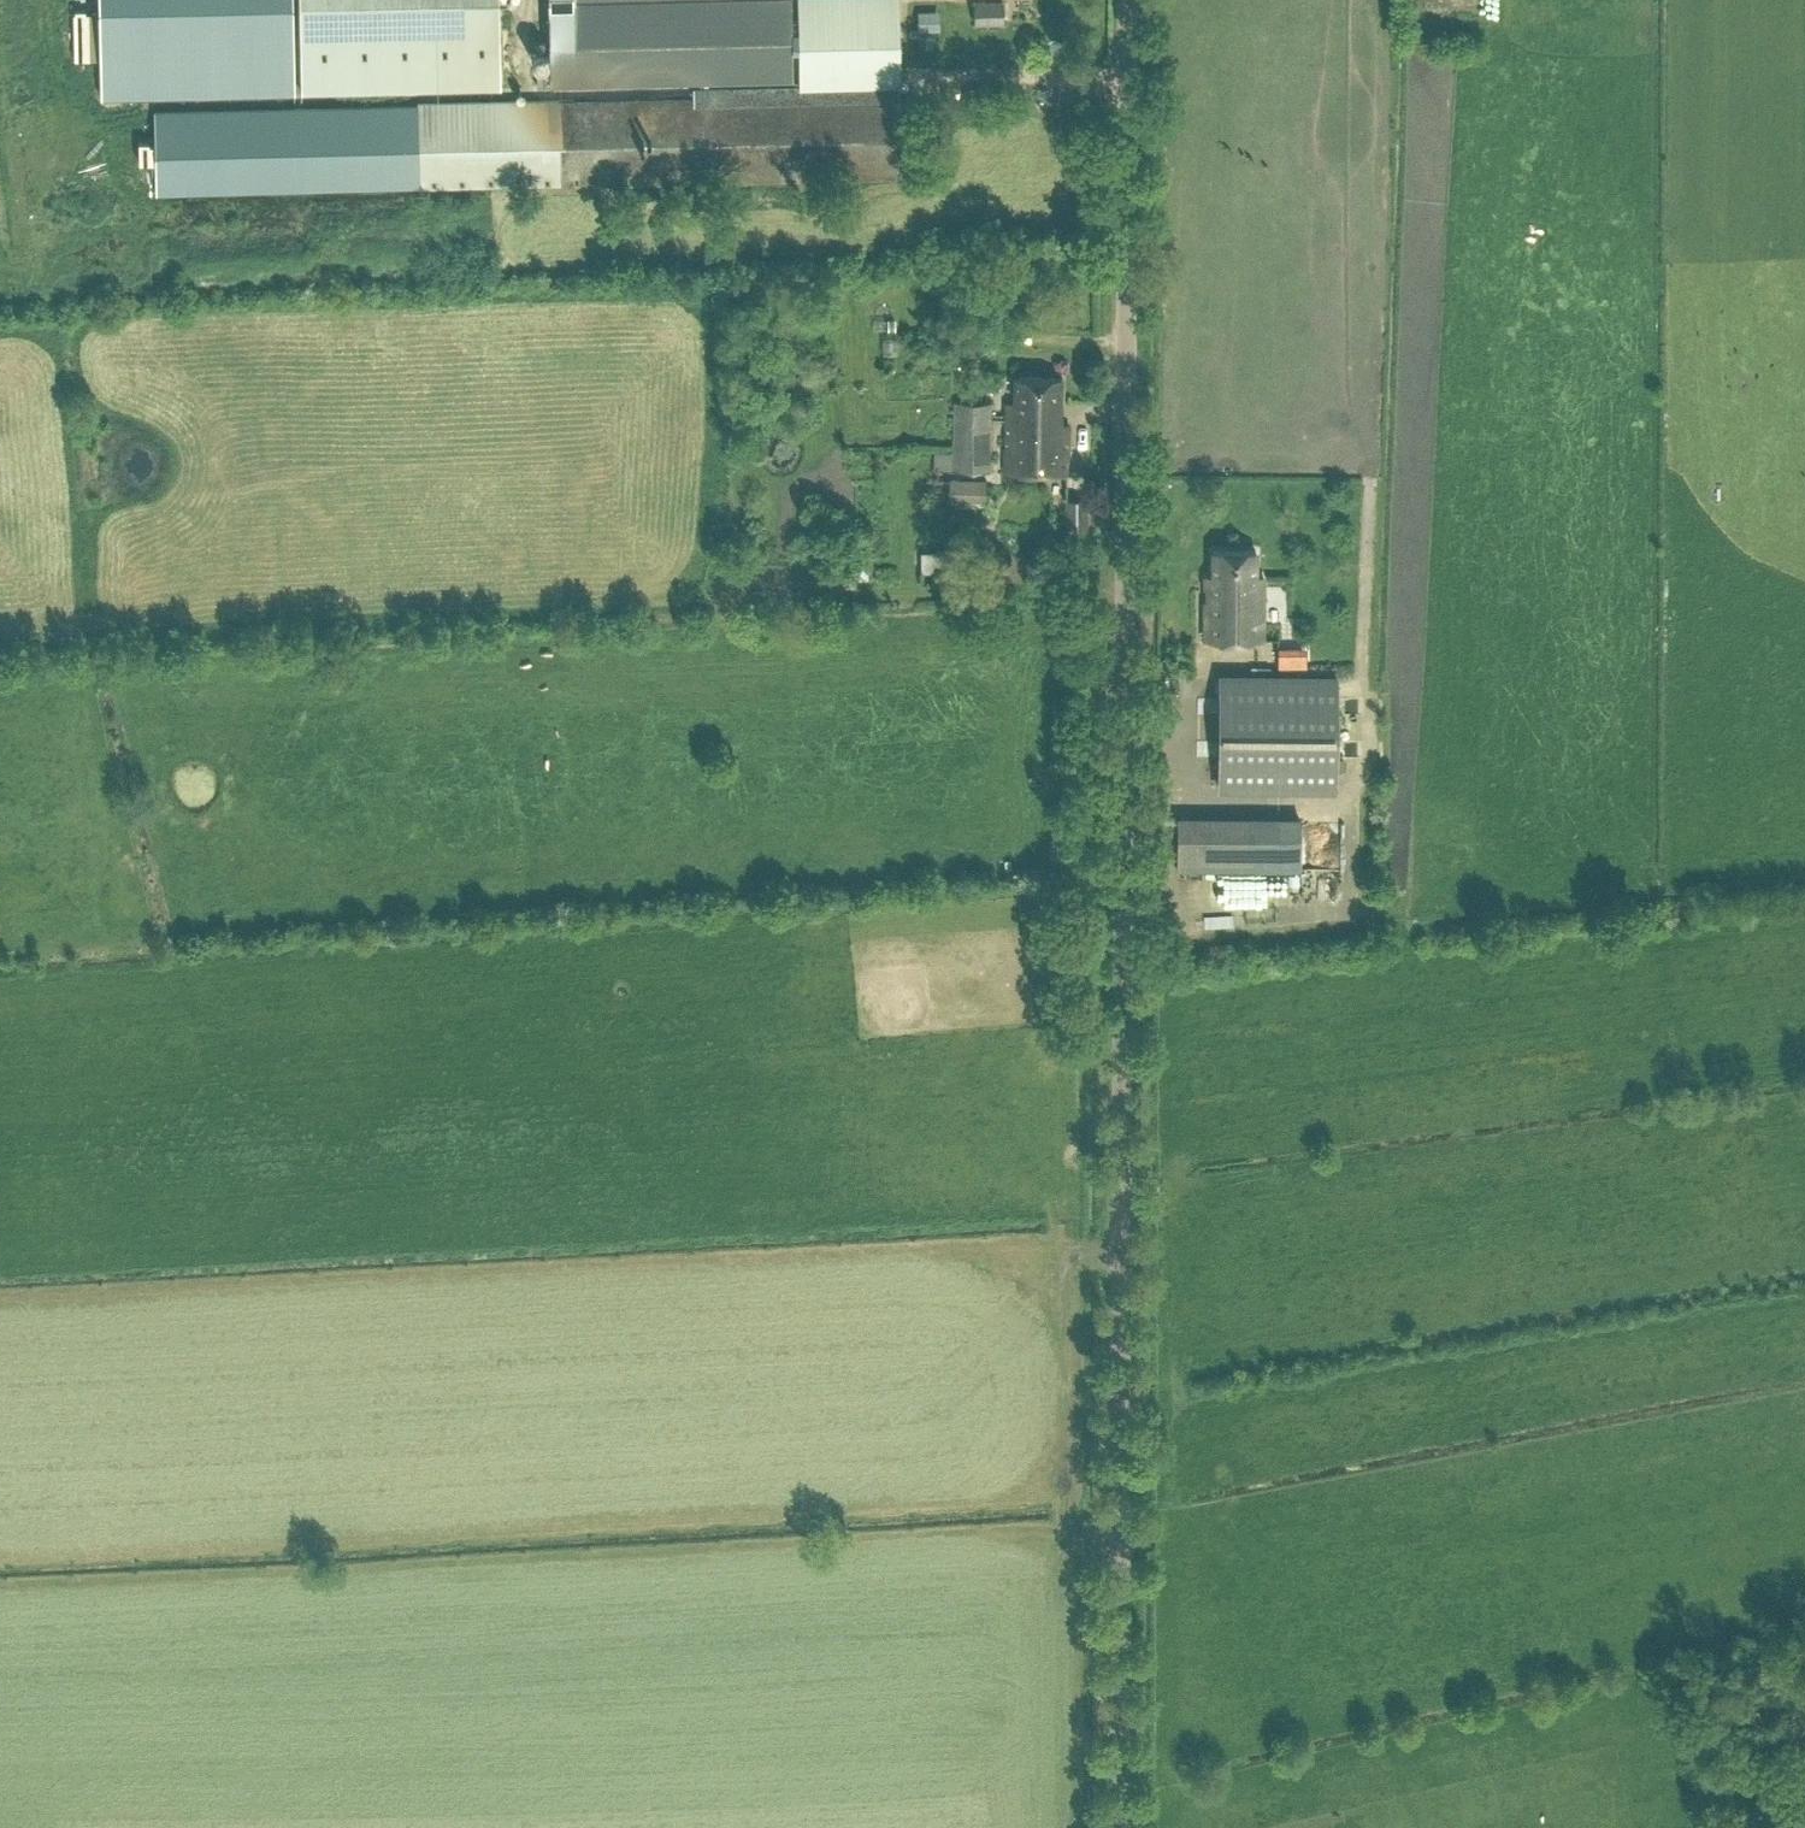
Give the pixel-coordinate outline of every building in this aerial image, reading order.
[(293,92),(291,0),(97,0),(100,97),(293,92)] [(799,85),(692,87),(693,98),(155,109),(156,191),(900,175),(898,83),(901,83),(899,0),(798,0),(799,85)] [(498,0),(298,0),(301,91),(500,85),(498,0)] [(794,79),(792,0),(550,0),(551,83),(794,79)] [(975,21),(1004,21),(1004,0),(975,0),(975,21)] [(1068,423),(1060,422),(1061,376),(1015,375),(1014,401),(1006,401),(1005,470),(1066,472),(1068,423)] [(934,468),(990,469),(992,401),(954,400),(953,451),(935,451),(934,468)] [(986,476),(949,476),(949,499),(986,499),(986,476)] [(1089,496),(1065,497),(1066,542),(1090,541),(1089,496)] [(953,547),(921,548),(921,570),(954,569),(953,547)] [(1205,573),(1205,637),(1262,638),(1263,574),(1255,573),(1256,548),(1213,547),(1213,573),(1205,573)] [(869,578),(868,558),(856,559),(857,579),(869,578)] [(757,565),(739,566),(740,577),(757,576),(757,565)] [(1308,658),(1309,639),(1279,639),(1279,658),(1308,658)] [(1218,784),(1336,785),(1336,676),(1219,675),(1218,784)] [(1298,820),(1179,817),(1178,868),(1297,870),(1298,820)]
